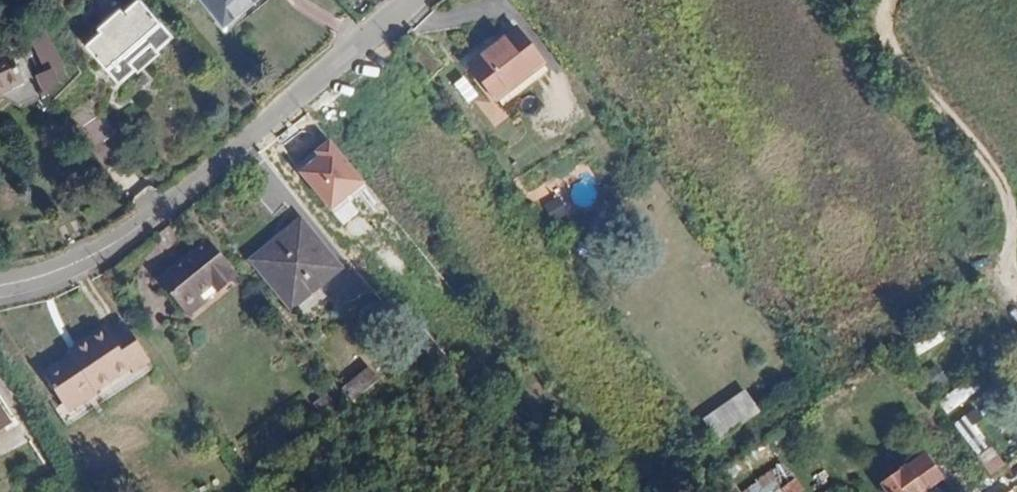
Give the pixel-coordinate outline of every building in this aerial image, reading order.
[(149,9),(141,0),(135,0),(124,10),(120,6),(109,15),(118,26),(149,9)] [(222,24),(250,1),(252,0),(202,0),(222,24)] [(154,14),(149,9),(118,26),(84,44),(117,84),(134,68),(128,61),(116,48),(154,14)] [(172,35),(154,14),(116,48),(128,61),(139,51),(148,43),(156,50),(172,35)] [(84,44),(118,26),(109,15),(97,27),(100,31),(84,44)] [(41,92),(51,76),(46,66),(55,60),(46,39),(45,40),(36,20),(20,27),(39,67),(31,72),(41,92)] [(515,28),(467,66),(492,99),(541,61),(515,28)] [(0,51),(0,91),(20,82),(5,48),(0,51)] [(89,150),(103,140),(114,131),(76,76),(53,98),(89,150)] [(298,169),(340,214),(374,182),(333,137),(298,169)] [(297,221),(250,259),(295,315),(321,294),(312,283),(333,266),(297,221)] [(203,240),(157,277),(184,313),(200,301),(195,294),(209,282),(212,284),(229,271),(203,240)] [(72,416),(157,367),(130,319),(44,367),(72,416)] [(938,328),(910,347),(918,358),(946,340),(938,328)] [(340,389),(352,403),(378,381),(372,374),(366,367),(340,389)] [(974,381),(944,394),(950,408),(980,395),(974,381)] [(720,438),(761,409),(745,388),(705,417),(720,438)] [(954,424),(996,475),(1011,463),(979,424),(995,410),(985,399),(954,424)] [(776,469),(783,476),(788,472),(782,464),(776,469)] [(762,491),(801,491),(802,491),(788,472),(783,476),(776,469),(756,484),(762,491)] [(887,491),(921,491),(904,469),(882,485),(887,491)]
